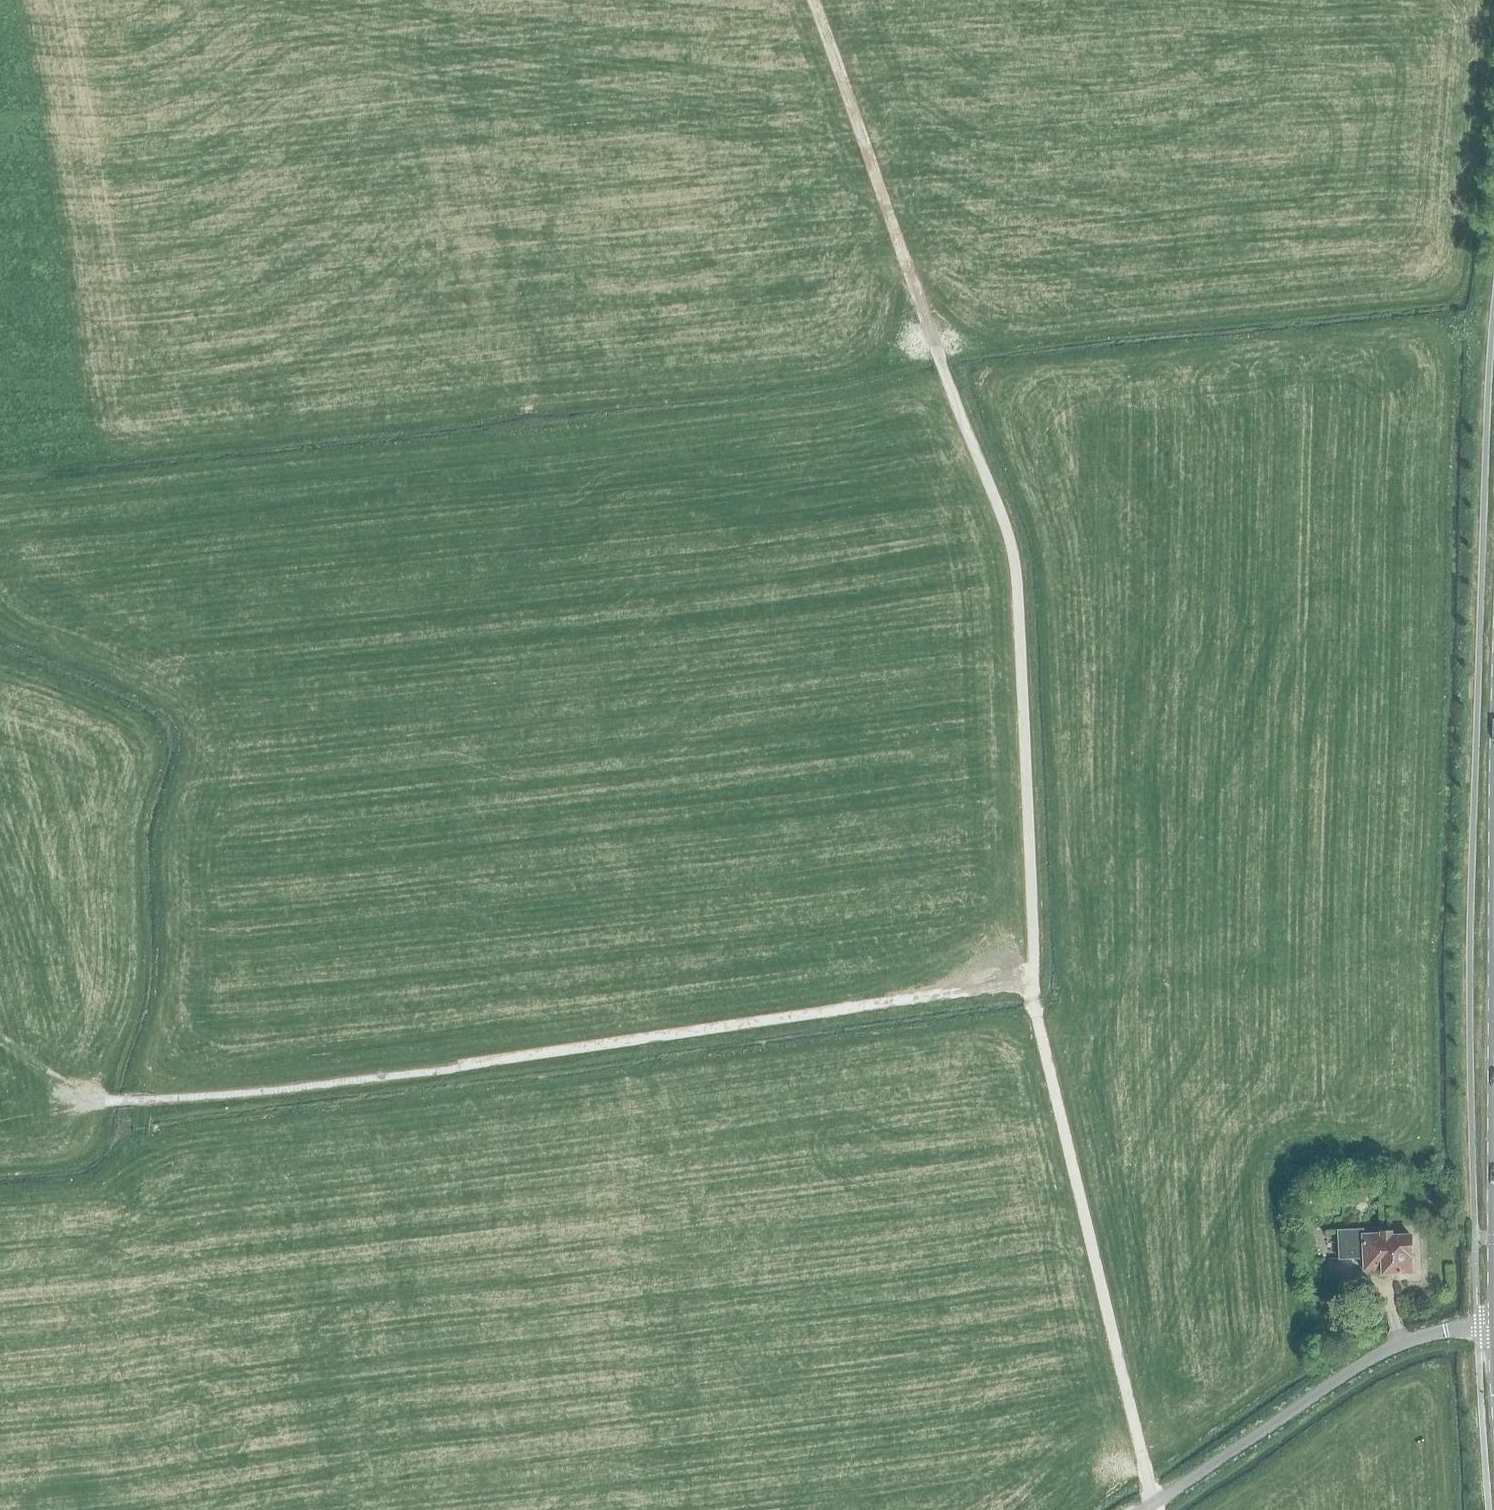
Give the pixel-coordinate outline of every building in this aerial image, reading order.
[(1362,1235),(1362,1230),(1338,1231),(1340,1259),(1363,1258),(1364,1270),(1382,1269),(1382,1275),(1412,1273),(1410,1235),(1392,1236),(1392,1233),(1362,1235)]
